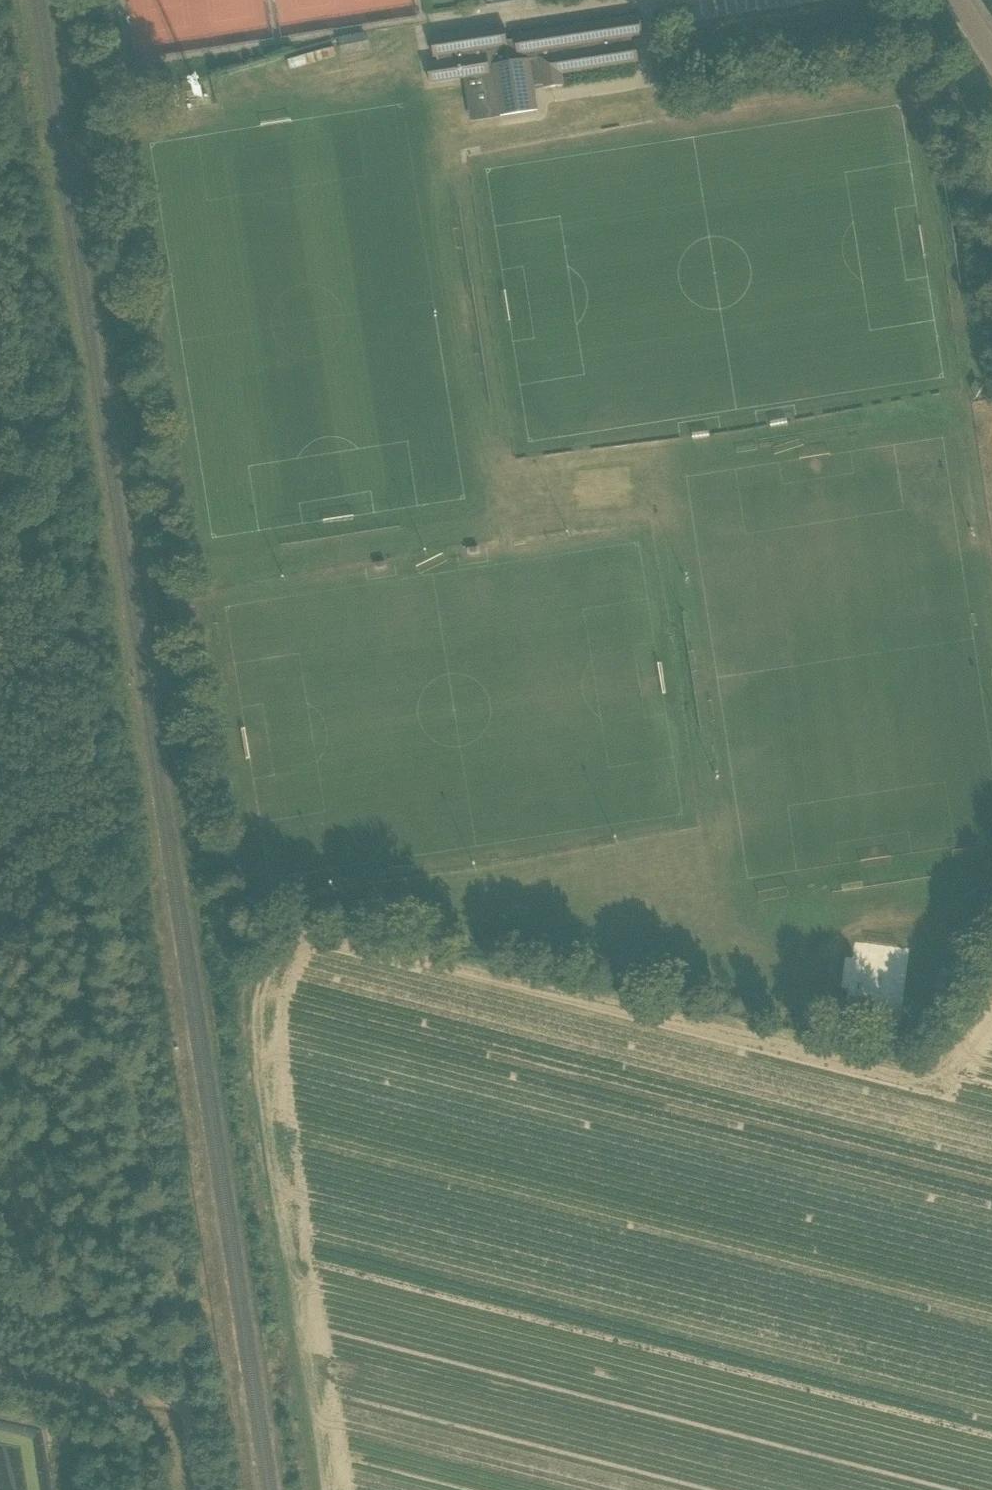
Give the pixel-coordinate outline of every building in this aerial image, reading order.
[(639,16),(514,35),(515,40),(507,41),(505,26),(431,37),(434,57),(437,56),(438,62),(427,64),(430,83),(490,73),(490,72),(494,71),(501,115),(538,109),(534,86),(544,84),(545,87),(564,84),(562,72),(639,60),(636,42),(632,42),(632,37),(642,35),(639,16)] [(662,23),(654,25),(655,33),(663,31),(662,23)] [(339,37),(342,51),(370,45),(368,32),(339,37)] [(290,69),(337,56),(334,47),(288,60),(290,69)]
